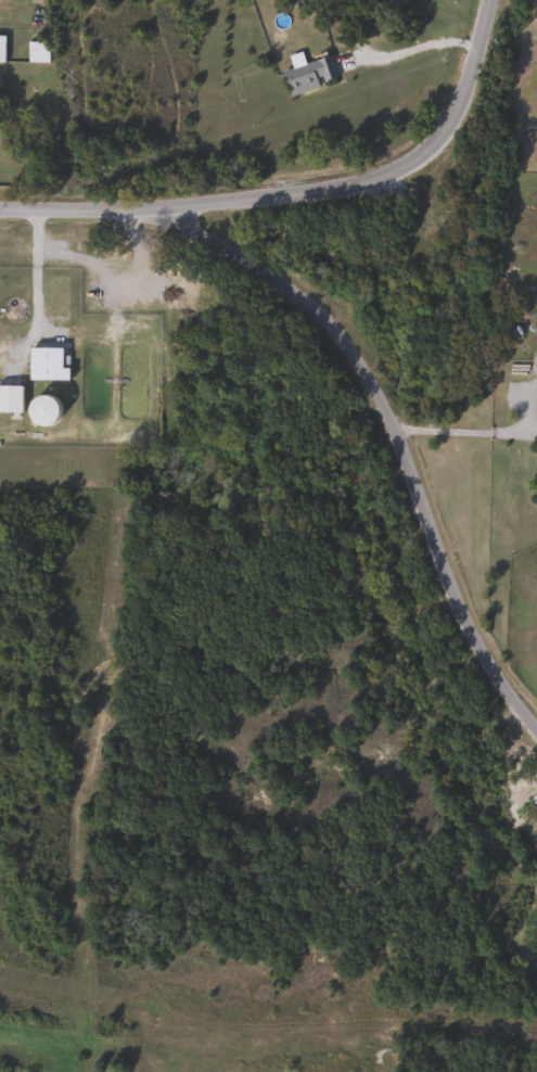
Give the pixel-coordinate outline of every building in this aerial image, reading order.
[(20,41),(47,41),(47,67),(20,67),(20,41)] [(289,94),(281,69),(331,55),(338,80),(289,94)] [(28,348),(61,348),(61,368),(67,368),(67,381),(28,381),(28,348)] [(20,413),(0,413),(0,386),(20,386),(20,413)] [(30,424),(30,398),(52,398),(52,424),(30,424)]
